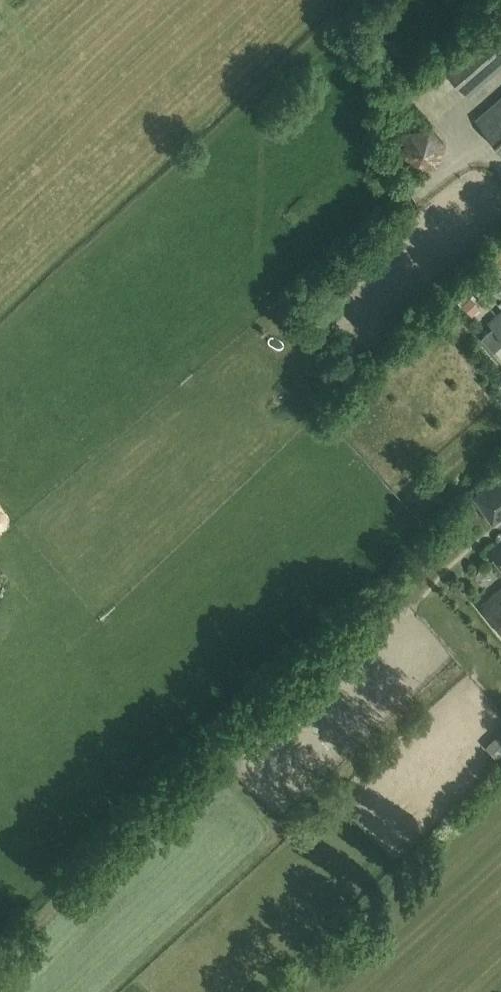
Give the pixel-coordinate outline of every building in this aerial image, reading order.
[(468,97),(500,68),(500,14),(441,67),(468,97)] [(476,121),(500,149),(500,99),(476,121)] [(415,171),(438,166),(446,144),(430,126),(407,131),(400,152),(393,158),(406,174),(413,169),(415,171)] [(488,323),(500,336),(500,311),(488,323)] [(478,498),(493,519),(500,513),(500,481),(478,498)] [(489,552),(500,566),(500,542),(489,552)] [(481,606),(500,630),(500,589),(481,606)]
